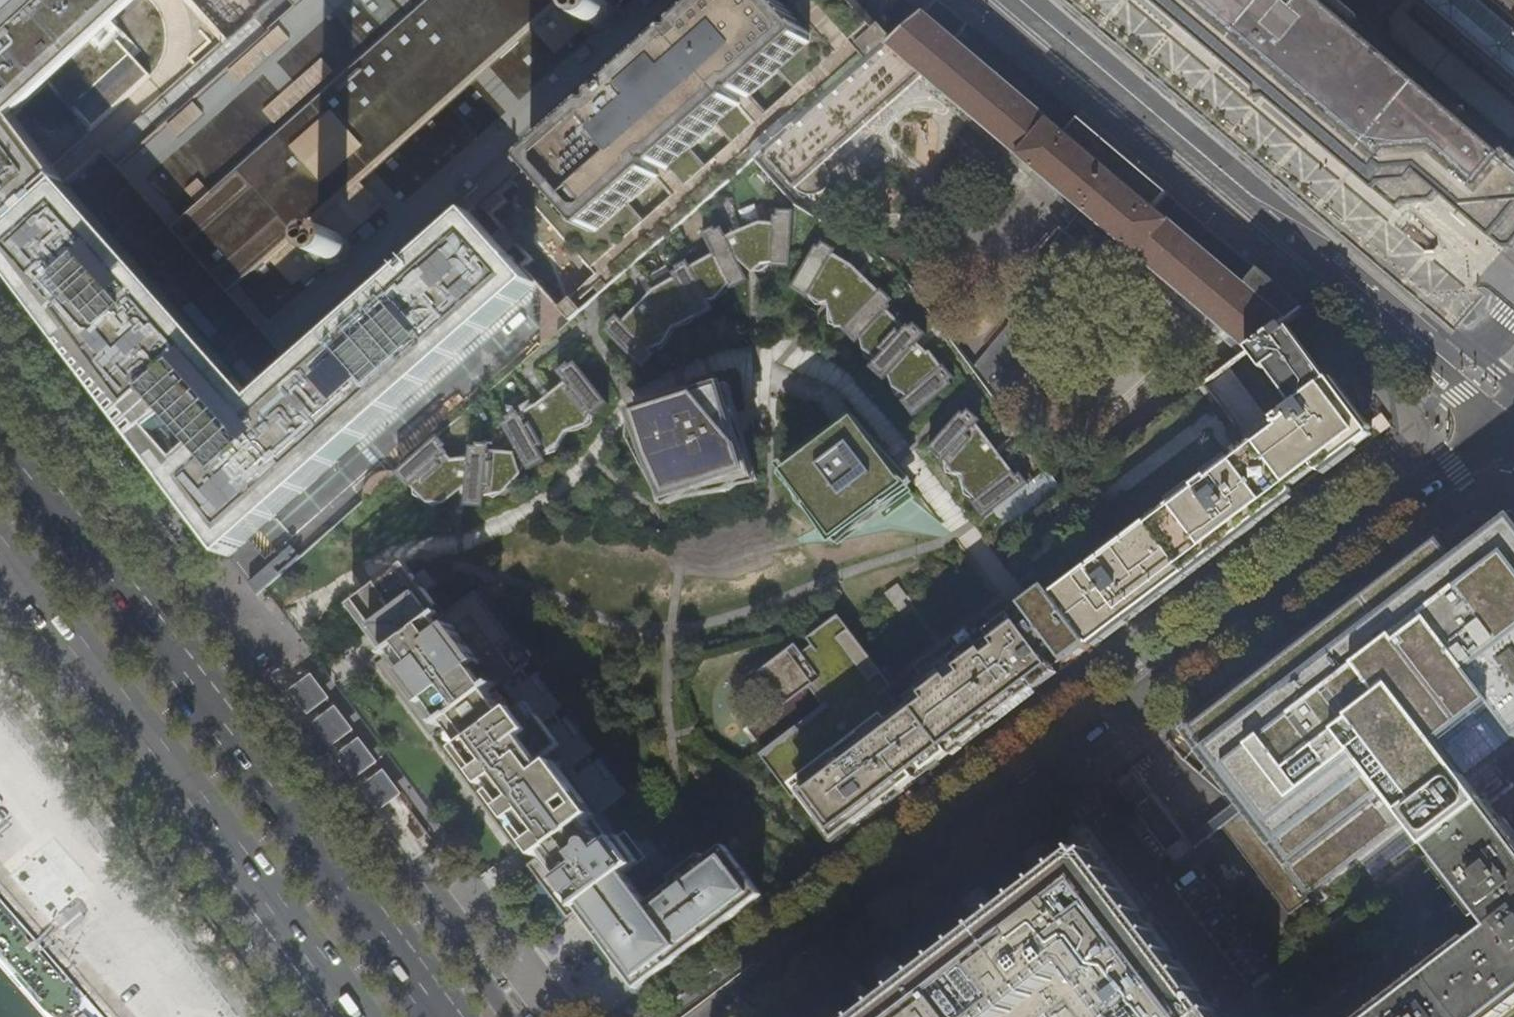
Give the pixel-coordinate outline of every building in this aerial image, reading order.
[(67,184),(9,235),(0,243),(0,251),(97,363),(155,426),(159,430),(183,414),(208,442),(213,447),(173,482),(189,503),(230,559),(541,285),(525,267),(533,259),(486,205),(516,179),(573,245),(610,287),(756,159),(765,151),(893,39),(886,30),(878,21),(859,0),(162,0),(54,94),(105,151),(301,370),(247,416),(220,386),(238,373),(67,184)] [(9,235),(67,184),(105,151),(54,94),(162,0),(0,0),(0,225),(9,235)] [(1288,322),(1305,310),(1279,288),(1267,278),(1217,235),(1198,219),(1155,183),(1148,177),(1096,134),(1080,120),(1067,135),(1017,92),(955,39),(968,24),(940,0),(938,0),(924,13),(893,39),(765,151),(794,185),(797,188),(802,191),(807,192),(813,192),(818,190),(824,186),(826,183),(829,175),(829,169),(828,166),(824,159),(924,72),(1038,170),(1156,269),(1251,350),(1288,322)] [(1209,47),(1300,125),(1343,161),(1395,206),(1399,201),(1422,200),(1435,186),(1464,210),(1484,228),(1495,237),(1504,245),(1513,233),(1513,31),(1478,0),(1154,0),(1209,47)] [(772,266),(792,267),(796,210),(780,209),(779,215),(776,215),(775,223),(757,221),(739,231),(745,242),(747,241),(751,248),(744,252),(754,270),(765,262),(772,262),(772,266)] [(606,330),(644,368),(658,354),(651,346),(660,343),(673,326),(682,319),(697,315),(699,319),(717,309),(711,299),(723,287),(730,283),(732,289),(750,280),(723,226),(718,229),(716,226),(704,233),(715,254),(691,267),(688,260),(677,266),(679,270),(673,273),(676,277),(654,289),(660,299),(648,312),(640,304),(624,320),(618,314),(608,323),(610,326),(606,330)] [(843,284),(855,265),(836,254),(839,250),(822,240),(819,245),(816,243),(792,289),(809,299),(812,294),(817,297),(829,301),(843,284)] [(902,402),(915,418),(954,385),(951,382),(956,378),(945,365),(944,367),(931,352),(917,363),(909,356),(928,335),(916,324),(912,329),(909,327),(907,329),(888,312),(892,309),(889,306),(893,302),(881,291),(878,293),(861,277),(833,307),(838,322),(846,327),(844,330),(858,344),(864,337),(871,352),(881,358),(871,368),(887,382),(892,375),(901,390),(911,395),(902,402)] [(973,368),(1000,404),(1001,403),(1073,322),(1038,295),(974,367),(973,368)] [(1251,350),(1292,406),(1248,439),(1207,383),(1066,490),(1006,534),(1048,588),(1054,595),(1094,647),(1106,638),(1143,610),(1184,579),(1220,551),(1257,524),(1294,495),(1328,470),(1364,443),(1374,435),(1334,382),(1312,354),(1288,322),(1251,350)] [(504,423),(530,470),(547,460),(543,452),(557,441),(567,428),(584,422),(592,412),(594,415),(610,403),(577,361),(572,365),(570,362),(559,371),(567,381),(551,394),(558,402),(546,411),(541,402),(521,413),(520,410),(508,417),(509,420),(504,423)] [(656,458),(673,496),(753,472),(727,388),(642,414),(656,458)] [(973,504),(985,519),(1030,485),(1022,474),(1018,477),(1002,455),(993,461),(985,450),(994,444),(979,426),(983,421),(971,411),(967,415),(964,413),(930,451),(945,464),(948,461),(954,469),(967,474),(968,485),(979,499),(973,504)] [(802,506),(834,543),(880,510),(886,520),(916,498),(858,420),(787,472),(802,506)] [(441,436),(398,473),(410,487),(415,482),(426,496),(444,500),(451,485),(447,482),(462,468),(460,467),(462,466),(455,457),(454,459),(449,453),(450,451),(446,447),(448,445),(441,436)] [(472,445),(466,505),(486,507),(487,491),(496,492),(518,473),(516,451),(491,449),(492,443),(478,442),(478,446),(472,445)] [(1513,999),(1513,842),(1469,784),(1513,749),(1513,573),(1486,536),(1459,557),(1442,533),(1399,566),(1338,611),(1275,659),(1215,705),(1182,730),(1207,763),(1156,801),(1193,850),(1223,827),(1290,914),(1311,898),(1330,923),(1429,848),(1490,928),(1373,1016),(1490,1016),(1513,999)] [(387,659),(443,617),(407,569),(351,611),(387,659)] [(1054,595),(1048,588),(1030,601),(1075,661),(1082,656),(1094,647),(1054,595)] [(532,840),(544,856),(601,812),(625,794),(613,777),(605,783),(586,757),(593,751),(581,735),(573,740),(553,714),(561,708),(548,692),(541,698),(520,670),(515,674),(496,649),(509,640),(474,593),(443,617),(387,659),(375,668),(379,673),(515,853),(532,840)] [(1075,661),(1030,601),(1022,607),(1013,614),(1058,674),(1066,668),(1075,661)] [(1013,614),(1004,602),(897,683),(914,705),(951,755),(973,738),(1004,715),(1032,694),(1054,677),(1058,674),(1013,614)] [(951,755),(914,705),(904,713),(839,627),(803,654),(796,645),(788,651),(789,654),(765,671),(788,702),(812,683),(830,707),(763,757),(790,793),(800,786),(812,801),(810,803),(838,840),(841,838),(866,819),(902,792),(937,765),(951,755)] [(713,715),(733,715),(733,671),(713,671),(713,715)] [(308,680),(288,696),(331,753),(379,816),(399,801),(308,680)] [(788,702),(745,734),(763,757),(830,707),(812,683),(788,702)] [(544,856),(527,869),(566,921),(577,912),(638,992),(657,978),(696,948),(740,915),(763,897),(726,847),(648,906),(634,887),(668,862),(645,832),(632,842),(625,833),(619,837),(601,812),(544,856)] [(1071,1004),(1081,1016),(1221,1016),(1093,851),(1086,856),(1081,849),(862,1016),(1055,1016),(1071,1004)] [(67,933),(82,914),(61,897),(45,916),(67,933)]
